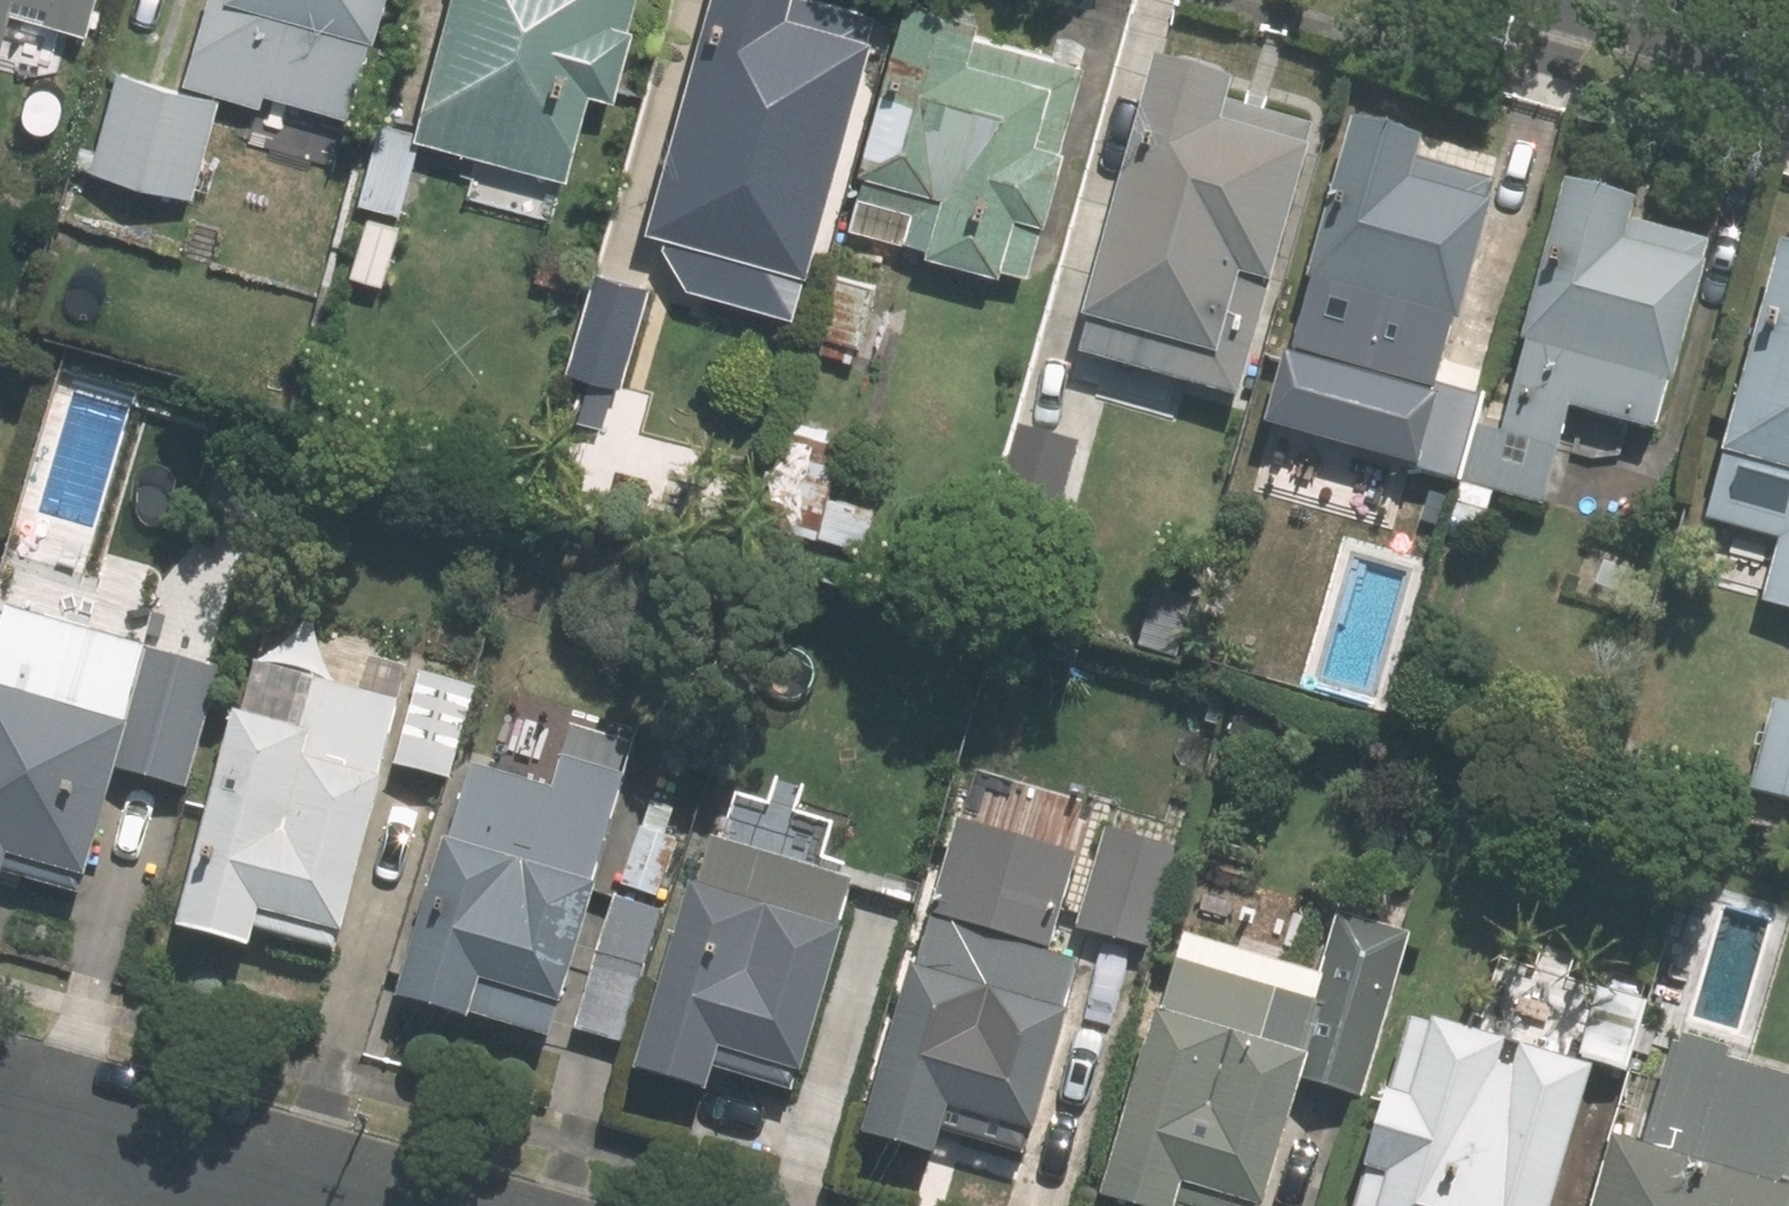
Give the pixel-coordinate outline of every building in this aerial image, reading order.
[(1,52),(15,3),(89,24),(95,0),(0,0),(0,52),(1,52)] [(190,72),(265,93),(266,84),(350,106),(373,22),(384,26),(391,0),(210,0),(190,72)] [(430,131),(580,173),(605,85),(631,92),(653,17),(647,15),(651,0),(466,0),(430,131)] [(668,164),(673,165),(664,197),(806,237),(815,209),(821,209),(833,167),(840,170),(880,31),(871,28),(879,5),(862,0),(715,0),(668,164)] [(973,0),(925,0),(871,192),(873,192),(865,222),(1016,265),(1018,257),(1042,264),(1055,213),(1060,215),(1081,139),(1072,136),(1095,55),(992,26),(998,7),(973,0)] [(129,65),(103,160),(199,189),(227,94),(129,65)] [(1226,95),(1156,75),(1080,337),(1244,383),(1308,161),(1295,157),(1300,142),(1219,119),(1226,95)] [(1430,137),(1360,118),(1280,398),(1358,419),(1379,347),(1445,365),(1497,180),(1423,159),(1430,137)] [(427,142),(386,130),(368,195),(409,207),(427,142)] [(1655,201),(1583,180),(1513,430),(1486,423),(1470,479),(1552,503),(1580,403),(1667,428),(1680,380),(1689,382),(1730,238),(1652,215),(1655,201)] [(407,224),(373,215),(358,271),(392,281),(407,224)] [(1786,236),(1701,522),(1783,547),(1768,597),(1788,603),(1788,237),(1786,236)] [(658,280),(606,267),(581,349),(634,365),(658,280)] [(888,283),(848,271),(829,345),(868,357),(888,283)] [(1461,473),(1484,394),(1442,383),(1419,462),(1461,473)] [(857,438),(793,419),(767,512),(873,542),(882,507),(840,494),(857,438)] [(1076,436),(1032,422),(1013,496),(1056,510),(1076,436)] [(71,892),(76,873),(84,875),(113,771),(180,790),(215,670),(137,647),(137,644),(5,606),(0,625),(0,873),(71,892)] [(241,706),(182,919),(257,940),(263,920),(332,939),(336,922),(341,923),(383,772),(375,770),(394,698),(259,660),(245,706),(241,706)] [(473,685),(413,668),(388,758),(447,775),(473,685)] [(1787,695),(1762,783),(1788,791),(1788,696),(1787,695)] [(470,758),(403,990),(549,1032),(560,995),(564,997),(629,770),(561,751),(552,781),(470,758)] [(937,911),(871,1129),(943,1151),(949,1131),(1023,1153),(1031,1126),(1039,1128),(1092,952),(1053,940),(1080,848),(971,816),(942,913),(937,911)] [(1078,942),(1150,963),(1183,843),(1112,824),(1078,942)] [(852,924),(864,884),(808,868),(796,907),(704,881),(652,1064),(726,1084),(732,1065),(804,1086),(810,1066),(818,1068),(859,926),(852,924)] [(1102,1205),(1266,1205),(1302,1086),(1362,1105),(1410,943),(1339,922),(1314,1010),(1172,967),(1102,1205)] [(1580,1052),(1624,1065),(1659,944),(1615,931),(1580,1052)] [(645,966),(593,951),(573,1020),(626,1035),(645,966)] [(1592,1077),(1584,1075),(1587,1065),(1415,1016),(1360,1205),(1555,1205),(1592,1077)] [(1600,1205),(1788,1205),(1788,1200),(1779,1197),(1788,1163),(1788,1086),(1674,1052),(1643,1156),(1617,1148),(1600,1205)]
